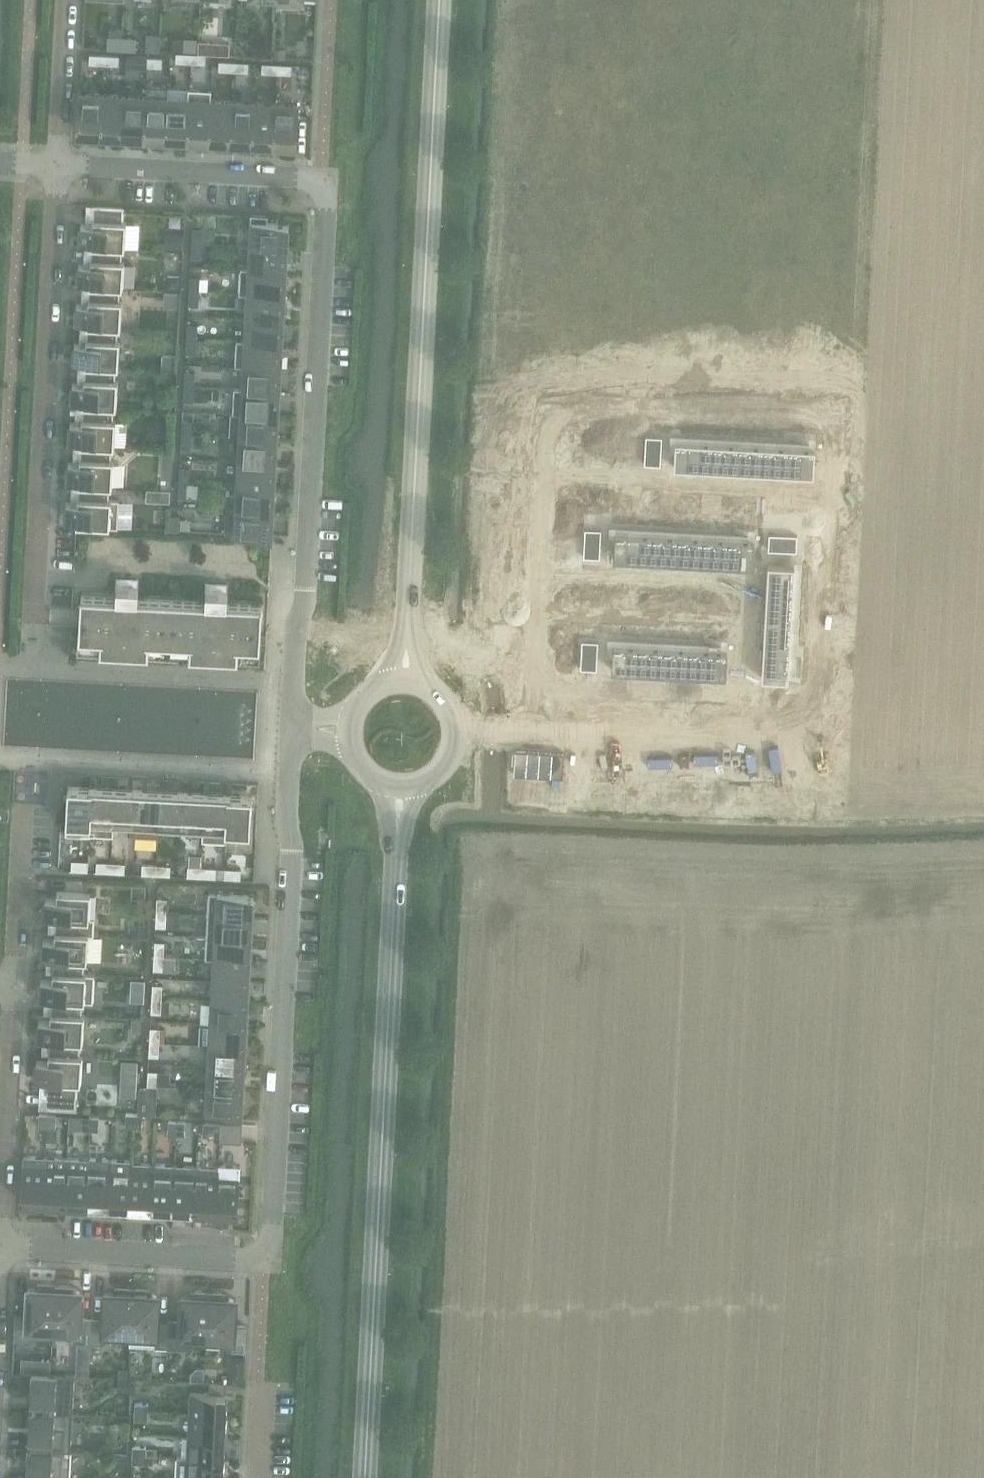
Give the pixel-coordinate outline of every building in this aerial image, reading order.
[(107,49),(121,50),(122,40),(122,38),(108,37),(107,49)] [(122,40),(121,50),(135,51),(136,38),(122,38),(122,40)] [(184,39),(184,51),(196,51),(197,39),(184,39)] [(211,52),(212,40),(199,39),(199,52),(211,52)] [(274,48),(273,58),(285,58),(286,49),(274,48)] [(175,63),(191,63),(191,57),(191,54),(176,53),(175,63)] [(104,65),(104,64),(105,55),(89,54),(89,64),(104,65)] [(191,57),(191,63),(205,64),(206,55),(191,54),(191,57)] [(105,55),(104,64),(119,65),(119,56),(105,55)] [(132,66),(147,67),(147,57),(133,56),(132,66)] [(147,57),(147,67),(162,67),(163,58),(147,57)] [(219,71),(233,71),(234,62),(219,61),(219,71)] [(249,63),(234,62),(233,71),(248,72),(249,63)] [(262,73),(277,74),(277,64),(262,63),(262,73)] [(277,64),(277,74),(291,74),(292,65),(277,64)] [(188,99),(187,137),(208,138),(211,101),(212,90),(188,89),(188,99)] [(78,131),(101,132),(103,95),(80,94),(78,131)] [(103,95),(101,132),(122,133),(124,96),(103,95)] [(124,96),(122,133),(144,134),(145,97),(124,96)] [(145,97),(144,134),(165,136),(167,98),(145,97)] [(167,98),(165,136),(187,137),(188,99),(167,98)] [(211,101),(208,138),(230,139),(232,102),(211,101)] [(232,102),(230,139),(251,140),(253,103),(232,102)] [(253,103),(251,140),(273,141),(275,104),(253,103)] [(275,104),(273,141),(295,142),(297,105),(275,104)] [(91,241),(91,247),(125,249),(126,222),(122,221),(123,208),(94,207),(93,220),(92,220),(92,225),(80,224),(80,240),(91,241)] [(251,223),(250,247),(287,248),(289,224),(267,223),(268,216),(250,215),(250,223),(251,223)] [(192,228),(192,243),(201,244),(202,229),(192,228)] [(167,233),(166,248),(182,249),(183,234),(167,233)] [(200,258),(201,244),(192,243),(191,258),(200,258)] [(89,281),(89,287),(123,289),(124,261),(120,261),(121,249),(125,250),(125,249),(91,247),(91,248),(92,248),(91,260),(90,260),(90,264),(78,264),(77,280),(89,281)] [(240,269),(240,270),(286,272),(287,248),(250,247),(249,270),(240,269)] [(240,270),(239,294),(285,296),(286,272),(240,270)] [(167,276),(167,288),(181,289),(181,276),(167,276)] [(190,277),(189,291),(199,292),(200,277),(190,277)] [(87,320),(87,327),(121,329),(122,301),(118,301),(119,289),(123,289),(89,287),(89,288),(90,288),(89,300),(88,300),(88,304),(76,304),(75,320),(87,320)] [(198,306),(199,292),(189,291),(188,306),(198,306)] [(247,295),(246,318),(284,320),(285,296),(239,294),(239,295),(247,295)] [(236,341),(236,342),(282,344),(284,320),(246,318),(245,342),(236,341)] [(187,325),(187,339),(196,340),(197,325),(187,325)] [(85,360),(85,367),(118,368),(120,341),(116,341),(117,329),(121,329),(87,327),(87,328),(88,328),(87,339),(86,339),(86,344),(74,344),(73,360),(85,360)] [(195,354),(196,340),(187,339),(186,354),(195,354)] [(236,342),(235,366),(281,368),(282,344),(236,342)] [(162,355),(162,367),(175,368),(176,355),(162,355)] [(234,389),(234,390),(280,392),(281,368),(235,366),(235,367),(243,367),(242,390),(234,389)] [(83,400),(82,407),(116,408),(118,381),(114,381),(115,369),(118,369),(118,368),(85,367),(84,367),(86,367),(85,379),(84,379),(84,384),(72,383),(71,399),(83,400)] [(185,373),(184,387),(194,388),(194,373),(185,373)] [(193,402),(194,388),(184,387),(183,402),(193,402)] [(234,390),(233,414),(278,416),(280,392),(234,390)] [(81,440),(80,446),(114,448),(116,421),(112,420),(113,409),(116,409),(116,408),(82,407),(84,407),(83,419),(82,419),(82,424),(70,423),(69,439),(81,440)] [(231,438),(240,438),(277,440),(278,416),(233,414),(231,438)] [(182,421),(181,435),(191,436),(192,421),(182,421)] [(190,450),(191,436),(181,435),(181,450),(190,450)] [(646,437),(645,465),(660,465),(661,438),(646,437)] [(240,438),(238,462),(276,464),(277,440),(240,438)] [(676,441),(674,467),(814,475),(815,448),(676,441)] [(79,480),(78,486),(112,488),(114,460),(110,460),(110,448),(114,449),(114,448),(80,446),(80,447),(82,447),(81,459),(80,459),(79,464),(68,463),(67,479),(79,480)] [(163,450),(161,479),(171,479),(172,451),(163,450)] [(238,462),(237,486),(275,488),(276,464),(238,462)] [(180,469),(179,483),(188,484),(189,469),(180,469)] [(188,498),(188,484),(179,483),(178,497),(188,498)] [(76,519),(76,526),(77,526),(118,529),(119,501),(108,500),(108,488),(112,488),(78,486),(78,487),(79,487),(79,499),(78,499),(77,503),(66,503),(65,519),(76,519)] [(237,486),(236,510),(240,510),(269,512),(273,512),(275,488),(237,486)] [(146,489),(146,502),(163,503),(164,490),(146,489)] [(272,537),(273,512),(269,512),(240,510),(236,510),(235,535),(272,537)] [(168,531),(178,531),(179,517),(169,516),(168,531)] [(601,531),(585,530),(584,558),(600,558),(601,531)] [(615,532),(613,559),(753,567),(755,540),(752,540),(615,532)] [(769,535),(769,551),(797,552),(797,536),(769,535)] [(767,580),(762,679),(789,681),(789,680),(795,565),(768,564),(767,580)] [(80,628),(79,649),(260,658),(263,604),(228,602),(228,590),(207,589),(206,601),(138,598),(139,585),(117,584),(116,597),(102,596),(81,595),(81,610),(80,618),(80,628)] [(582,641),(581,669),(597,670),(598,642),(582,641)] [(613,644),(612,671),(726,677),(728,650),(613,644)] [(68,787),(66,836),(89,837),(92,789),(68,787)] [(92,789),(89,837),(91,837),(91,836),(114,837),(114,825),(115,789),(101,788),(101,789),(92,789)] [(137,790),(115,789),(114,825),(135,826),(137,790)] [(137,790),(135,826),(137,826),(136,836),(158,837),(158,827),(160,791),(137,790)] [(160,791),(158,827),(181,829),(183,793),(160,791)] [(183,793),(181,829),(203,830),(203,831),(206,794),(183,793)] [(206,794),(203,831),(202,842),(227,843),(228,832),(229,796),(220,795),(220,794),(206,794)] [(229,796),(228,832),(250,833),(252,797),(229,796)] [(9,820),(9,807),(0,807),(0,820),(9,820)] [(71,871),(87,872),(88,862),(72,861),(71,871)] [(96,872),(110,873),(111,863),(96,862),(96,872)] [(111,863),(110,873),(124,874),(125,864),(111,863)] [(142,875),(156,875),(157,866),(142,865),(142,875)] [(157,866),(156,875),(170,876),(171,866),(157,866)] [(187,877),(201,878),(202,868),(188,867),(187,877)] [(202,868),(201,878),(216,879),(216,869),(202,868)] [(225,869),(224,879),(241,880),(241,870),(225,869)] [(45,898),(44,914),(56,915),(55,933),(88,935),(93,936),(94,920),(89,920),(91,893),(57,892),(57,899),(45,898)] [(209,893),(208,915),(252,918),(254,895),(209,893)] [(157,899),(156,913),(166,913),(167,899),(157,899)] [(156,927),(165,928),(166,913),(156,913),(156,927)] [(208,915),(207,937),(251,939),(252,918),(208,915)] [(132,924),(131,937),(148,938),(148,925),(132,924)] [(54,956),(53,974),(83,975),(84,962),(87,962),(88,935),(55,933),(55,939),(43,939),(42,955),(54,956)] [(207,937),(206,959),(250,961),(251,939),(207,937)] [(155,942),(154,956),(164,957),(165,942),(155,942)] [(153,970),(163,971),(164,957),(154,956),(153,970)] [(214,960),(213,981),(249,983),(250,961),(206,959),(214,960)] [(51,996),(51,1014),(81,1015),(81,1002),(93,1003),(95,975),(83,975),(53,974),(52,980),(41,979),(40,996),(51,996)] [(127,980),(126,994),(145,995),(145,981),(127,980)] [(213,981),(212,1002),(248,1004),(249,983),(213,981)] [(153,985),(152,999),(156,999),(162,1000),(162,985),(153,985)] [(152,999),(151,1013),(161,1014),(162,1000),(156,999),(152,999)] [(162,1000),(161,1014),(170,1014),(170,1000),(162,1000)] [(211,1023),(211,1024),(247,1026),(248,1004),(212,1002),(212,1004),(201,1003),(200,1023),(211,1023)] [(49,1037),(48,1055),(78,1056),(79,1043),(83,1043),(84,1015),(81,1015),(51,1014),(50,1021),(39,1020),(38,1036),(49,1037)] [(132,1019),(131,1033),(142,1033),(143,1020),(132,1019)] [(199,1045),(209,1045),(246,1047),(247,1026),(211,1024),(211,1023),(200,1023),(199,1045)] [(150,1028),(150,1042),(159,1043),(160,1029),(150,1028)] [(149,1056),(159,1057),(159,1043),(150,1042),(149,1056)] [(209,1045),(208,1067),(245,1069),(246,1047),(209,1045)] [(48,1082),(48,1096),(47,1106),(76,1108),(77,1084),(81,1084),(82,1056),(78,1056),(48,1055),(48,1061),(37,1061),(36,1077),(47,1077),(47,1082),(48,1082)] [(122,1060),(121,1074),(138,1075),(138,1061),(122,1060)] [(208,1067),(207,1089),(243,1091),(245,1069),(208,1067)] [(148,1071),(147,1085),(157,1086),(158,1072),(148,1071)] [(158,1072),(157,1086),(176,1087),(176,1082),(170,1081),(171,1072),(158,1072)] [(156,1115),(156,1100),(157,1086),(147,1085),(147,1098),(140,1098),(139,1115),(156,1115)] [(242,1113),(243,1091),(207,1089),(206,1111),(242,1113)] [(125,1128),(133,1128),(134,1115),(126,1114),(125,1128)] [(39,1128),(47,1129),(48,1115),(39,1115),(39,1128)] [(48,1115),(47,1129),(56,1129),(56,1116),(48,1115)] [(134,1115),(133,1128),(142,1129),(143,1115),(134,1115)] [(82,1131),(90,1131),(91,1117),(82,1117),(82,1131)] [(91,1117),(90,1131),(99,1131),(99,1118),(91,1117)] [(185,1136),(186,1122),(169,1122),(168,1135),(185,1136)] [(204,1137),(221,1137),(222,1124),(204,1123),(204,1137)] [(222,1124),(221,1137),(221,1142),(241,1142),(243,1125),(222,1124)] [(23,1166),(21,1200),(30,1201),(30,1203),(43,1204),(45,1167),(45,1158),(23,1157),(23,1166)] [(45,1167),(43,1204),(57,1205),(57,1202),(65,1203),(65,1202),(67,1168),(68,1159),(67,1159),(45,1158),(45,1167)] [(65,1202),(65,1203),(73,1203),(73,1206),(86,1206),(87,1188),(88,1169),(89,1160),(68,1159),(67,1168),(65,1202)] [(87,1188),(86,1206),(100,1207),(100,1204),(108,1205),(109,1186),(110,1170),(110,1161),(108,1161),(89,1160),(88,1169),(87,1188)] [(109,1186),(108,1205),(116,1205),(116,1208),(129,1209),(130,1193),(131,1171),(131,1164),(131,1161),(110,1160),(110,1161),(110,1170),(109,1186)] [(130,1193),(129,1209),(143,1209),(143,1207),(151,1207),(152,1190),(153,1173),(153,1165),(132,1164),(131,1164),(131,1171),(130,1193)] [(152,1190),(151,1207),(160,1208),(159,1210),(173,1211),(175,1174),(175,1166),(153,1165),(153,1173),(152,1190)] [(218,1176),(216,1213),(229,1214),(229,1211),(238,1212),(240,1177),(241,1166),(220,1165),(219,1165),(219,1168),(218,1176)] [(175,1174),(173,1211),(186,1212),(186,1209),(194,1209),(194,1206),(196,1175),(196,1167),(175,1166),(175,1174)] [(194,1206),(194,1209),(202,1210),(202,1212),(216,1213),(218,1176),(219,1168),(218,1168),(196,1167),(196,1175),(194,1206)] [(27,1315),(15,1314),(14,1340),(35,1341),(35,1340),(36,1330),(53,1331),(56,1286),(37,1285),(37,1286),(38,1286),(38,1290),(28,1289),(28,1291),(29,1291),(27,1315)] [(56,1286),(53,1331),(69,1331),(71,1342),(71,1343),(91,1344),(91,1337),(92,1321),(93,1318),(81,1318),(82,1294),(83,1294),(83,1292),(73,1292),(73,1288),(74,1288),(74,1287),(56,1286)] [(104,1319),(93,1318),(92,1321),(91,1337),(91,1344),(104,1345),(104,1344),(104,1333),(130,1335),(131,1329),(132,1295),(133,1290),(114,1289),(114,1290),(115,1290),(115,1294),(105,1293),(105,1295),(104,1319)] [(131,1329),(130,1335),(130,1346),(168,1348),(168,1345),(169,1327),(169,1322),(158,1322),(159,1298),(160,1298),(160,1296),(150,1296),(150,1292),(151,1292),(151,1291),(133,1290),(132,1295),(131,1329)] [(181,1323),(169,1322),(169,1327),(168,1345),(168,1348),(188,1349),(188,1348),(191,1338),(207,1339),(207,1334),(209,1294),(191,1293),(191,1294),(191,1298),(181,1297),(181,1299),(182,1299),(181,1323)] [(207,1334),(207,1339),(233,1340),(232,1350),(231,1350),(231,1351),(245,1352),(247,1326),(234,1326),(236,1302),(237,1300),(227,1299),(227,1296),(228,1295),(209,1294),(207,1334)] [(42,1359),(42,1373),(51,1374),(51,1360),(42,1359)] [(76,1366),(76,1375),(89,1376),(90,1367),(76,1366)] [(118,1368),(118,1378),(127,1378),(128,1369),(118,1368)] [(244,1382),(244,1369),(230,1368),(230,1381),(244,1382)] [(168,1369),(167,1379),(177,1380),(177,1370),(168,1369)] [(30,1411),(30,1412),(73,1414),(75,1376),(32,1374),(31,1393),(34,1393),(33,1411),(30,1411)] [(130,1379),(118,1379),(118,1393),(130,1393),(130,1379)] [(191,1393),(190,1415),(227,1417),(227,1403),(225,1403),(225,1394),(191,1393)] [(135,1404),(135,1412),(148,1413),(149,1404),(135,1404)] [(28,1449),(71,1452),(73,1414),(30,1412),(29,1430),(32,1430),(31,1449),(28,1449)] [(135,1412),(134,1420),(148,1421),(148,1413),(135,1412)] [(190,1415),(189,1437),(223,1438),(223,1430),(226,1431),(227,1417),(190,1415)] [(189,1437),(187,1458),(225,1460),(225,1447),(223,1446),(223,1438),(189,1437)] [(133,1447),(133,1455),(146,1456),(147,1447),(133,1447)] [(71,1452),(28,1449),(27,1468),(30,1468),(29,1477),(70,1477),(71,1452)] [(111,1454),(110,1469),(126,1470),(126,1455),(111,1454)] [(133,1455),(132,1464),(146,1464),(154,1465),(154,1456),(146,1456),(133,1455)] [(186,1477),(221,1477),(221,1474),(224,1474),(225,1460),(187,1458),(186,1477)]
